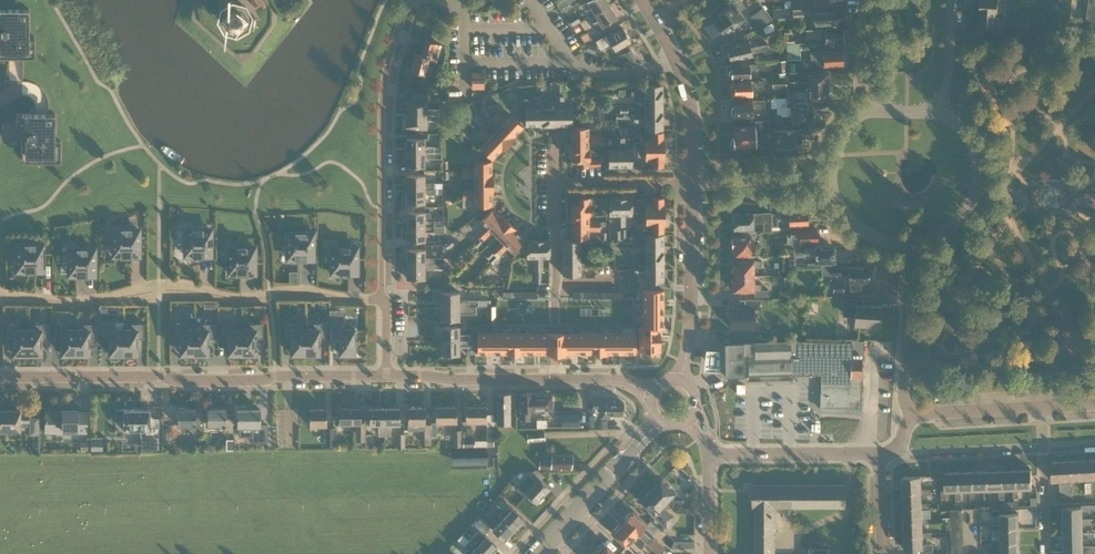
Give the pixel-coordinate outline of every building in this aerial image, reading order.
[(565,10),(572,6),(570,2),(573,0),(562,0),(556,4),(562,12),(565,10)] [(595,13),(609,5),(608,2),(608,0),(590,0),(582,4),(583,6),(582,7),(584,9),(585,9),(586,10),(591,7),(595,13)] [(744,6),(740,0),(736,0),(733,3),(732,2),(727,7),(726,6),(720,10),(721,11),(715,15),(718,19),(715,22),(715,23),(713,24),(721,35),(723,33),(723,34),(744,18),(738,11),(744,6)] [(792,9),(811,7),(811,0),(793,0),(792,0),(792,9)] [(981,11),(980,22),(985,22),(984,29),(1004,31),(1005,18),(995,17),(995,12),(1004,13),(1005,0),(980,0),(979,10),(981,11)] [(1059,5),(1057,1),(1052,1),(1049,5),(1052,9),(1056,9),(1059,5)] [(609,5),(595,13),(599,20),(594,23),(600,33),(610,27),(607,23),(616,17),(613,12),(614,10),(612,8),(611,7),(609,5)] [(243,9),(241,8),(234,6),(232,6),(232,7),(226,10),(225,10),(224,12),(225,12),(223,19),(222,19),(222,21),(223,21),(227,27),(226,27),(228,29),(228,28),(235,30),(235,31),(237,30),(237,29),(243,26),(244,26),(245,25),(244,25),(246,18),(247,18),(247,16),(246,16),(242,10),(243,9)] [(575,9),(572,6),(565,10),(567,14),(575,9)] [(762,6),(749,15),(758,27),(773,21),(762,6)] [(812,16),(811,7),(792,9),(793,17),(812,16)] [(35,55),(35,37),(29,37),(29,9),(0,9),(0,55),(35,55)] [(845,21),(845,15),(843,15),(843,9),(829,10),(829,9),(814,10),(815,25),(844,23),(844,21),(845,21)] [(572,26),(580,21),(576,14),(568,18),(572,26)] [(576,32),(581,29),(577,23),(573,26),(576,32)] [(614,50),(630,41),(623,28),(613,33),(612,31),(606,35),(607,35),(602,37),(596,41),(600,49),(610,43),(614,50)] [(841,41),(844,41),(843,28),(825,29),(806,30),(806,38),(825,37),(825,45),(833,45),(832,41),(841,40),(841,41)] [(435,65),(440,45),(425,41),(423,50),(425,50),(424,56),(416,54),(414,63),(412,63),(411,68),(412,69),(412,71),(424,74),(427,63),(435,65)] [(750,53),(767,49),(766,44),(749,48),(748,41),(726,46),(727,48),(725,48),(727,55),(728,54),(729,61),(751,56),(750,53)] [(799,50),(799,43),(794,43),(794,41),(785,41),(786,50),(799,50)] [(586,50),(594,53),(597,47),(589,44),(586,50)] [(624,53),(630,63),(636,59),(631,49),(624,53)] [(800,59),(799,50),(786,50),(786,60),(800,59)] [(842,50),(810,51),(811,66),(842,65),(842,63),(844,61),(843,58),(842,57),(842,50)] [(786,73),(785,60),(777,61),(777,73),(786,73)] [(750,69),(767,69),(767,66),(764,66),(764,64),(730,65),(731,70),(729,71),(729,74),(731,76),(731,78),(750,77),(750,69)] [(789,82),(797,81),(797,72),(788,73),(789,82)] [(473,89),(484,89),(484,73),(473,73),(473,89)] [(800,82),(800,86),(827,85),(827,81),(828,80),(828,76),(826,74),(826,73),(806,74),(806,82),(800,82)] [(786,79),(771,79),(771,87),(786,87),(786,79)] [(756,88),(763,88),(763,81),(750,81),(750,82),(732,82),(732,89),(731,90),(731,93),(732,93),(732,95),(751,95),(751,87),(756,87),(756,88)] [(800,86),(800,82),(787,83),(788,92),(807,91),(807,100),(827,99),(827,97),(829,96),(828,92),(827,91),(827,85),(800,86)] [(633,92),(633,96),(662,96),(662,85),(645,85),(645,92),(633,92)] [(407,108),(407,113),(438,114),(438,110),(426,109),(427,100),(426,100),(426,94),(413,94),(413,100),(407,100),(407,102),(405,102),(405,106),(407,108)] [(556,102),(556,107),(548,108),(548,125),(560,125),(560,96),(555,96),(555,102),(556,102)] [(564,96),(560,96),(560,125),(571,125),(571,107),(563,107),(563,102),(564,102),(564,96)] [(645,100),(645,107),(662,107),(662,96),(633,96),(633,100),(645,100)] [(525,125),(536,125),(536,97),(532,97),(532,103),(534,103),(534,108),(525,108),(525,125)] [(536,125),(548,125),(548,108),(540,108),(540,103),(541,103),(541,97),(536,97),(536,125)] [(791,124),(811,123),(811,122),(813,120),(813,116),(811,114),(811,112),(810,112),(809,106),(802,107),(802,106),(791,107),(790,108),(790,107),(787,107),(786,97),(770,98),(771,107),(776,107),(777,114),(780,113),(780,116),(790,115),(790,114),(791,114),(791,124)] [(752,107),(764,107),(764,100),(733,101),(733,107),(731,108),(731,113),(733,115),(733,117),(752,116),(752,107)] [(662,118),(662,107),(645,107),(645,113),(633,113),(633,118),(662,118)] [(497,112),(494,115),(515,134),(523,126),(510,114),(505,120),(497,112)] [(438,114),(407,113),(406,121),(405,121),(405,125),(406,126),(406,128),(426,129),(426,120),(438,120),(438,114)] [(56,141),(56,114),(16,114),(16,132),(22,132),(22,160),(61,160),(61,141),(56,141)] [(499,126),(495,131),(508,143),(516,135),(515,134),(494,115),(491,118),(499,126)] [(662,129),(662,118),(633,118),(634,122),(645,122),(645,129),(662,129)] [(760,132),(770,132),(769,120),(754,121),(754,126),(733,127),(733,136),(733,138),(731,139),(731,145),(733,146),(733,147),(755,146),(755,129),(760,129),(760,132)] [(468,122),(464,126),(469,130),(473,127),(468,122)] [(571,128),(571,139),(599,139),(599,134),(588,134),(588,127),(571,128)] [(501,152),(508,143),(495,131),(490,135),(482,128),(479,131),(500,151),(501,152)] [(803,135),(802,128),(775,130),(773,130),(773,135),(775,135),(775,145),(784,144),(786,145),(789,145),(792,144),(803,144),(803,143),(804,141),(804,136),(803,135)] [(500,151),(479,131),(476,134),(484,142),(479,147),(492,159),(500,151)] [(645,138),(645,149),(664,149),(664,137),(663,137),(662,132),(651,132),(651,138),(645,138)] [(441,152),(441,147),(426,147),(426,148),(424,148),(424,138),(406,138),(406,152),(433,152),(441,152)] [(608,167),(620,167),(620,138),(615,138),(616,144),(617,144),(617,149),(608,149),(608,167)] [(624,138),(620,138),(620,167),(632,166),(631,149),(623,149),(623,143),(624,143),(624,138)] [(599,143),(599,139),(571,139),(571,149),(588,149),(588,143),(599,143)] [(590,149),(588,149),(571,149),(571,161),(577,161),(578,167),(588,167),(600,167),(600,159),(590,159),(590,149)] [(664,149),(645,149),(645,160),(652,160),(652,166),(663,166),(663,161),(664,161),(664,149)] [(441,152),(433,152),(406,152),(406,166),(424,166),(424,156),(426,156),(426,157),(441,157),(441,152)] [(462,168),(462,173),(491,172),(491,161),(473,161),(473,168),(462,168)] [(473,177),(474,183),(493,183),(492,172),(491,172),(462,173),(462,177),(473,177)] [(406,175),(406,189),(433,189),(433,184),(426,184),(426,185),(424,185),(424,175),(406,175)] [(463,195),(491,194),(493,194),(493,183),(474,183),(474,190),(462,190),(463,195)] [(442,189),(433,189),(406,189),(406,202),(424,202),(424,193),(426,193),(426,194),(442,194),(442,189)] [(491,205),(491,194),(463,195),(463,199),(474,199),(474,206),(491,205)] [(620,226),(620,197),(609,198),(609,215),(616,215),(616,226),(620,226)] [(631,197),(620,197),(620,226),(625,226),(625,215),(631,215),(631,197)] [(646,204),(646,215),(664,215),(664,203),(663,203),(663,197),(652,198),(652,204),(646,204)] [(578,198),(578,204),(571,204),(571,214),(590,214),(590,204),(589,204),(588,198),(578,198)] [(477,233),(480,236),(500,216),(493,208),(480,220),(485,225),(477,233)] [(789,225),(806,224),(806,211),(796,212),(795,210),(791,211),(790,212),(787,212),(771,213),(772,227),(779,226),(778,218),(786,218),(786,222),(788,222),(789,225)] [(424,211),(406,212),(406,226),(434,226),(443,226),(443,221),(434,221),(434,220),(434,217),(431,217),(431,212),(424,212),(424,211)] [(753,229),(753,226),(752,223),(763,222),(763,231),(771,230),(770,212),(733,214),(733,216),(732,218),(732,221),(733,222),(734,230),(753,229)] [(491,231),(496,236),(509,222),(501,214),(500,216),(480,236),(483,239),(491,231)] [(590,215),(590,214),(571,214),(571,226),(600,226),(600,221),(588,222),(588,215),(590,215)] [(664,215),(646,215),(646,226),(652,226),(653,232),(663,232),(663,226),(665,226),(664,215)] [(517,230),(509,222),(496,236),(500,240),(492,248),(495,251),(516,231),(517,230)] [(434,226),(406,226),(407,240),(424,240),(424,230),(426,230),(426,232),(434,232),(434,233),(443,233),(443,226),(434,226)] [(600,230),(600,226),(571,226),(571,237),(589,237),(589,230),(600,230)] [(793,237),(799,236),(800,242),(816,241),(816,240),(818,238),(818,234),(816,233),(816,228),(799,229),(790,230),(790,228),(786,228),(787,247),(793,247),(793,237)] [(114,256),(121,256),(121,257),(131,257),(131,256),(139,256),(139,229),(114,229),(114,256)] [(185,256),(193,256),(193,257),(203,257),(203,256),(211,256),(211,229),(186,229),(185,256)] [(524,239),(516,231),(495,251),(499,255),(507,247),(511,251),(524,239)] [(750,256),(749,236),(755,236),(755,231),(742,232),(742,237),(732,237),(732,248),(733,248),(733,256),(750,256)] [(295,261),(295,262),(305,262),(305,261),(313,261),(313,234),(288,234),(288,261),(295,261)] [(634,242),(634,246),(663,246),(663,234),(645,234),(645,243),(640,243),(640,242),(634,242)] [(477,238),(473,243),(477,247),(481,242),(477,238)] [(450,239),(443,244),(447,249),(454,244),(450,239)] [(538,269),(538,240),(527,240),(527,257),(533,257),(533,261),(534,269),(538,269)] [(549,240),(538,240),(538,269),(542,269),(542,261),(542,257),(549,257),(549,240)] [(562,240),(562,252),(591,251),(591,247),(585,247),(585,248),(580,248),(580,240),(562,240)] [(43,271),(43,244),(18,244),(18,271),(25,271),(25,273),(35,273),(35,271),(43,271)] [(663,258),(663,246),(634,246),(634,250),(640,250),(640,249),(645,249),(645,258),(663,258)] [(833,259),(834,258),(834,251),(833,251),(833,247),(821,248),(821,246),(804,246),(804,247),(804,253),(814,252),(815,261),(833,261),(833,259)] [(255,274),(255,247),(229,247),(229,274),(237,274),(237,275),(247,275),(247,274),(255,274)] [(331,247),(331,274),(339,274),(339,275),(349,275),(349,274),(357,274),(357,247),(331,247)] [(793,247),(787,247),(788,265),(796,265),(795,256),(794,256),(794,253),(794,247),(793,247)] [(69,276),(77,276),(77,277),(87,277),(87,276),(95,276),(95,249),(69,249),(69,276)] [(407,261),(407,264),(434,264),(443,264),(443,258),(434,258),(426,258),(426,260),(424,260),(424,249),(407,249),(407,261)] [(489,259),(493,254),(489,250),(485,255),(489,259)] [(591,255),(591,251),(562,252),(562,263),(580,262),(580,254),(585,254),(585,255),(591,255)] [(497,258),(494,255),(489,260),(492,263),(497,258)] [(443,264),(443,265),(445,267),(447,266),(452,261),(449,258),(443,258),(443,264)] [(634,265),(634,270),(663,269),(663,258),(645,258),(645,267),(640,267),(640,265),(634,265)] [(778,270),(787,270),(787,258),(778,258),(778,270)] [(733,260),(733,276),(753,276),(753,267),(760,267),(760,260),(752,260),(733,260)] [(591,262),(580,262),(562,263),(563,275),(580,275),(580,266),(585,266),(585,267),(591,267),(591,262)] [(407,264),(407,278),(424,278),(424,268),(427,268),(427,269),(434,269),(434,264),(407,264)] [(844,268),(840,268),(840,274),(848,274),(849,283),(850,283),(850,291),(861,290),(860,282),(868,282),(868,267),(844,268)] [(615,269),(614,287),(625,287),(625,269),(615,269)] [(663,269),(634,270),(634,274),(640,274),(640,272),(646,273),(646,281),(663,281),(663,269)] [(753,276),(733,276),(733,291),(753,291),(754,291),(754,298),(768,297),(768,291),(761,291),(761,284),(753,284),(753,276)] [(833,284),(833,292),(843,291),(843,283),(833,284)] [(642,290),(642,303),(663,303),(663,290),(642,290)] [(468,305),(475,305),(478,305),(477,299),(461,299),(461,301),(459,301),(458,291),(441,291),(441,305),(468,305)] [(525,316),(534,315),(534,298),(525,298),(525,316)] [(843,298),(843,306),(849,307),(849,316),(855,316),(855,324),(880,325),(881,307),(857,306),(857,298),(843,298)] [(753,309),(760,309),(760,300),(744,300),(744,308),(729,308),(729,328),(753,327),(753,309)] [(642,303),(642,315),(663,315),(663,303),(642,303)] [(475,305),(468,305),(441,305),(441,319),(459,319),(459,314),(475,313),(475,305)] [(623,308),(608,309),(608,320),(624,319),(623,308)] [(330,310),(330,321),(332,321),(332,338),(339,338),(339,345),(340,345),(340,354),(345,354),(345,355),(354,355),(354,343),(355,343),(355,331),(354,331),(354,329),(345,329),(345,321),(345,310),(336,310),(330,310)] [(642,326),(642,327),(660,327),(663,327),(663,315),(642,315),(642,326)] [(75,329),(67,329),(67,321),(54,321),(54,338),(61,338),(61,346),(62,346),(62,354),(67,354),(67,356),(75,356),(75,329)] [(123,356),(123,329),(115,329),(115,321),(102,321),(102,338),(109,338),(109,346),(110,346),(110,354),(115,354),(115,356),(123,356)] [(242,355),(242,329),(234,329),(234,323),(221,323),(221,338),(228,338),(228,345),(229,345),(229,354),(234,354),(234,355),(242,355)] [(242,329),(242,355),(251,355),(251,354),(256,354),(256,345),(256,338),(263,338),(263,323),(250,323),(250,329),(242,329)] [(305,355),(305,329),(297,329),(297,323),(284,323),(284,338),(291,338),(291,345),(292,345),(292,354),(297,354),(297,355),(305,355)] [(305,329),(305,355),(314,355),(314,354),(319,354),(319,345),(320,345),(320,338),(327,338),(327,323),(313,323),(313,329),(305,329)] [(19,324),(6,324),(6,338),(13,338),(13,346),(14,346),(14,354),(19,354),(19,356),(27,356),(27,329),(19,329),(19,324)] [(27,329),(27,356),(36,356),(36,354),(41,354),(41,346),(42,346),(42,338),(49,338),(49,324),(35,324),(35,329),(27,329)] [(75,329),(75,356),(84,356),(84,354),(89,354),(89,346),(90,346),(90,338),(96,338),(96,324),(83,324),(83,329),(75,329)] [(123,329),(123,356),(132,356),(132,354),(137,354),(137,346),(138,346),(138,338),(144,338),(144,324),(131,324),(131,329),(123,329)] [(194,356),(194,329),(186,329),(186,324),(173,324),(173,338),(180,338),(180,346),(181,346),(181,354),(186,354),(186,356),(194,356)] [(194,329),(194,356),(203,356),(203,354),(208,354),(208,346),(208,345),(208,338),(215,338),(215,324),(202,324),(202,329),(194,329)] [(441,326),(441,340),(469,339),(469,334),(461,334),(461,336),(459,336),(459,326),(441,326)] [(639,326),(639,339),(660,339),(660,327),(642,327),(642,326),(639,326)] [(477,333),(477,354),(490,354),(502,354),(514,354),(526,354),(538,354),(550,354),(555,354),(559,354),(563,354),(575,354),(587,354),(599,354),(611,354),(623,354),(635,354),(635,333),(623,333),(611,333),(599,333),(587,333),(575,333),(563,333),(559,333),(555,333),(550,333),(538,333),(526,333),(514,333),(502,333),(490,333),(477,333)] [(469,339),(441,340),(442,354),(459,353),(459,346),(468,346),(468,353),(475,353),(475,339),(469,339)] [(639,339),(639,351),(660,351),(660,339),(639,339)] [(790,341),(724,342),(725,376),(726,376),(792,374),(821,374),(820,406),(824,411),(860,412),(861,395),(860,395),(861,378),(860,378),(861,358),(862,358),(863,340),(851,340),(851,341),(790,341)] [(719,350),(705,349),(704,370),(718,371),(719,350)] [(520,394),(521,420),(530,420),(530,412),(535,412),(535,409),(552,409),(552,396),(534,396),(534,393),(520,394)] [(497,394),(498,424),(509,424),(509,394),(497,394)] [(624,416),(624,403),(615,403),(615,400),(591,400),(591,412),(598,412),(598,409),(602,409),(602,418),(612,418),(612,416),(624,416)] [(465,408),(466,422),(486,422),(486,407),(465,408)] [(378,436),(384,436),(383,408),(370,408),(370,425),(378,425),(378,436)] [(399,408),(383,408),(384,436),(390,436),(390,424),(399,424),(399,408)] [(403,434),(404,434),(407,434),(407,431),(424,431),(425,445),(431,445),(431,427),(424,427),(424,408),(408,408),(409,425),(403,425),(403,434)] [(435,408),(435,423),(437,423),(457,423),(457,408),(435,408)] [(310,409),(310,426),(326,426),(326,409),(310,409)] [(339,409),(339,424),(356,424),(356,442),(365,442),(365,434),(365,422),(361,422),(360,409),(339,409)] [(143,449),(158,449),(158,419),(150,419),(150,410),(114,410),(114,420),(123,420),(123,421),(124,421),(124,430),(140,430),(143,449)] [(194,426),(194,432),(203,432),(203,414),(196,414),(196,410),(177,410),(177,426),(194,426)] [(224,432),(233,432),(233,419),(226,419),(226,410),(207,410),(207,426),(224,426),(224,432)] [(259,410),(238,410),(238,427),(239,427),(239,437),(253,437),(253,443),(267,442),(267,426),(259,426),(259,410)] [(0,411),(0,433),(6,433),(5,430),(20,430),(20,427),(29,427),(29,434),(38,434),(37,418),(30,418),(30,420),(20,420),(20,411),(0,411)] [(45,411),(45,431),(45,434),(86,434),(87,413),(77,413),(77,411),(45,411)] [(579,426),(579,413),(561,413),(561,426),(579,426)] [(453,446),(461,447),(461,430),(453,430),(453,446)] [(527,433),(528,442),(544,440),(544,432),(527,433)] [(103,450),(103,440),(91,440),(91,450),(103,450)] [(486,461),(486,451),(488,451),(488,450),(452,451),(452,452),(459,451),(459,462),(486,461)] [(561,468),(561,470),(571,470),(573,455),(552,456),(552,461),(540,461),(539,468),(561,468)] [(1091,459),(1079,460),(1080,481),(1087,480),(1087,486),(1093,486),(1091,459)] [(1067,460),(1054,461),(1056,482),(1063,482),(1063,488),(1069,488),(1067,460)] [(1079,460),(1067,460),(1069,488),(1074,487),(1073,481),(1080,481),(1079,460)] [(543,496),(550,489),(541,480),(545,476),(538,470),(535,470),(522,484),(529,490),(526,493),(537,502),(538,501),(539,502),(544,497),(543,496)] [(1031,470),(1016,471),(1016,489),(1013,489),(1013,498),(1018,498),(1018,489),(1031,489),(1031,470)] [(975,490),(984,490),(987,490),(987,471),(973,472),(973,490),(970,491),(970,499),(975,499),(975,490)] [(1002,471),(987,471),(987,490),(984,490),(984,499),(989,499),(989,490),(998,490),(1002,490),(1002,471)] [(1013,489),(1016,489),(1016,471),(1002,471),(1002,490),(998,490),(999,498),(1004,498),(1004,489),(1013,489)] [(959,491),(959,472),(944,472),(944,491),(941,491),(941,500),(946,500),(946,491),(956,491),(959,491)] [(959,472),(959,491),(956,491),(956,500),(961,500),(960,491),(970,491),(973,490),(973,472),(959,472)] [(902,491),(921,491),(921,495),(930,494),(930,490),(920,490),(920,477),(902,478),(902,491)] [(673,493),(673,492),(661,480),(651,491),(664,503),(674,511),(681,513),(682,500),(673,499),(673,493)] [(756,553),(775,553),(775,532),(776,532),(776,507),(846,507),(846,484),(753,485),(753,506),(755,506),(756,553)] [(651,491),(651,490),(641,501),(652,511),(650,513),(666,528),(672,521),(672,517),(661,506),(664,503),(651,491)] [(902,491),(902,506),(921,505),(921,509),(930,509),(930,504),(921,504),(921,495),(921,491),(902,491)] [(505,510),(510,506),(503,499),(498,504),(504,510),(505,510)] [(921,509),(921,505),(902,506),(903,520),(922,520),(922,524),(931,523),(931,518),(921,519),(921,509)] [(1082,521),(1082,518),(1082,511),(1093,510),(1093,505),(1081,505),(1081,507),(1063,507),(1063,521),(1082,521)] [(505,510),(504,510),(503,511),(503,510),(498,514),(503,519),(515,530),(521,523),(520,521),(523,518),(517,512),(515,514),(512,510),(513,509),(510,506),(505,510)] [(508,537),(515,530),(503,519),(498,514),(492,508),(486,514),(493,520),(489,525),(491,526),(494,529),(493,529),(494,530),(495,528),(499,532),(497,533),(504,539),(506,537),(508,537)] [(1000,516),(1000,525),(1000,529),(1019,529),(1019,514),(1000,514),(1000,510),(991,510),(991,516),(1000,516)] [(633,512),(631,514),(629,514),(627,516),(627,518),(623,522),(646,544),(651,538),(642,530),(647,525),(633,512)] [(482,517),(477,522),(487,531),(491,526),(482,517)] [(1063,521),(1063,535),(1082,534),(1082,532),(1082,524),(1094,524),(1094,519),(1094,518),(1082,518),(1082,521),(1063,521)] [(903,535),(922,534),(922,538),(931,538),(931,533),(922,533),(922,524),(922,520),(903,520),(903,535)] [(487,531),(477,522),(473,526),(478,531),(469,541),(484,553),(493,553),(496,551),(495,549),(497,546),(490,540),(489,542),(485,538),(487,537),(486,536),(486,537),(483,535),(487,531)] [(623,522),(619,526),(617,526),(615,529),(615,531),(613,533),(627,546),(632,541),(641,549),(646,544),(623,522)] [(1019,543),(1019,529),(1000,529),(1000,525),(991,525),(991,530),(1000,530),(1000,539),(1000,543),(1019,543)] [(1082,532),(1082,534),(1063,535),(1064,548),(1083,548),(1083,546),(1082,538),(1094,538),(1094,532),(1091,532),(1082,532)] [(903,535),(904,549),(910,549),(911,553),(932,552),(931,544),(922,544),(922,538),(922,534),(903,535)] [(462,535),(458,540),(465,546),(469,541),(462,535)] [(657,553),(660,553),(666,548),(653,537),(646,544),(657,553)] [(1001,553),(1019,553),(1019,543),(1000,543),(1000,539),(991,539),(992,544),(1000,544),(1001,553)] [(469,541),(465,546),(468,548),(463,553),(484,553),(469,541)] [(597,553),(616,553),(604,543),(602,544),(601,544),(599,546),(599,548),(598,549),(595,552),(597,553)] [(1083,548),(1064,548),(1064,553),(1083,553),(1083,552),(1094,552),(1094,546),(1083,546),(1083,548)]
